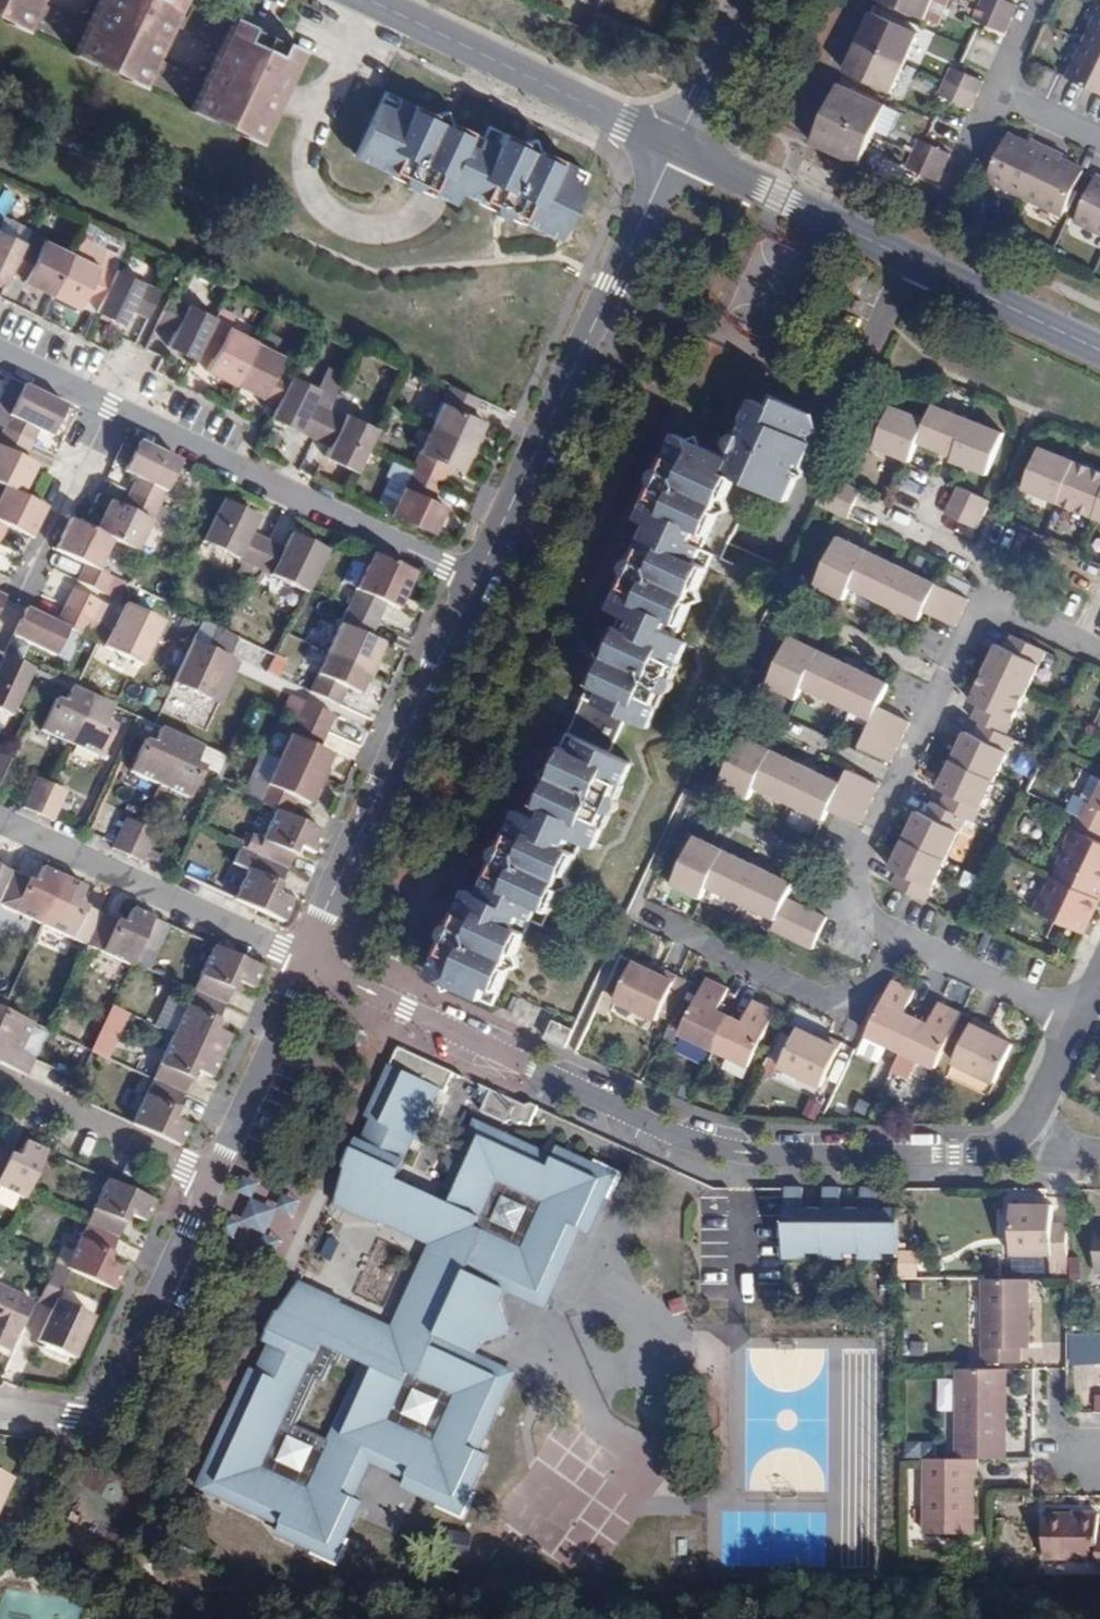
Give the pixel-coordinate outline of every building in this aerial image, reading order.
[(7,20),(5,23),(22,32),(26,25),(37,1),(38,0),(0,0),(0,17),(7,20)] [(72,48),(69,54),(86,62),(88,59),(124,76),(123,79),(139,87),(142,81),(154,57),(170,25),(182,1),(182,0),(95,0),(84,24),(72,48)] [(926,18),(933,0),(881,0),(926,18)] [(926,18),(941,25),(950,0),(949,0),(933,0),(926,18)] [(1012,19),(1017,5),(1005,0),(979,0),(977,5),(1012,19)] [(37,1),(26,25),(72,48),(84,24),(37,1)] [(228,23),(182,1),(170,25),(216,48),(228,23)] [(972,19),(981,23),(1006,33),(1012,19),(977,5),(972,19)] [(859,42),(906,64),(918,33),(872,12),(863,32),(859,42)] [(1099,49),(1099,12),(1085,42),(1099,49)] [(201,80),(189,104),(186,109),(206,119),(207,116),(242,133),(240,136),(256,143),(301,51),(284,42),(282,46),(246,29),(248,26),(231,18),(228,23),(216,48),(201,80)] [(859,42),(845,71),(893,92),(906,64),(859,42)] [(1068,78),(1099,93),(1099,49),(1085,42),(1068,78)] [(154,57),(142,81),(189,104),(201,80),(154,57)] [(946,81),(978,95),(984,81),(959,70),(951,67),(946,81)] [(938,94),(947,98),(972,109),(978,95),(946,81),(938,94)] [(840,84),(826,114),(874,135),(887,106),(840,84)] [(431,116),(397,100),(391,110),(377,104),(352,157),(450,204),(456,193),(553,240),(579,185),(564,177),(569,167),(535,152),(531,140),(520,145),(486,127),(480,139),(447,123),(443,112),(431,116)] [(826,114),(812,144),(860,165),(874,135),(826,114)] [(986,178),(1023,196),(1047,146),(1032,139),(1030,145),(1008,135),(986,178)] [(913,153),(945,168),(952,154),(927,142),(919,140),(913,153)] [(1060,214),(1081,169),(1061,160),(1064,154),(1047,146),(1023,196),(1060,214)] [(905,166),(914,170),(939,181),(945,168),(913,153),(905,166)] [(1099,232),(1099,178),(1095,176),(1074,220),(1099,232)] [(4,284),(10,272),(23,245),(0,234),(0,282),(4,284)] [(52,295),(71,254),(45,242),(39,253),(23,245),(10,272),(26,280),(25,283),(52,295)] [(99,304),(116,271),(120,261),(84,245),(78,257),(71,254),(52,295),(80,309),(85,298),(99,304)] [(146,319),(159,292),(116,271),(99,304),(96,312),(122,326),(130,311),(146,319)] [(215,319),(170,297),(156,324),(174,334),(167,347),(195,362),(199,354),(212,324),(215,319)] [(255,345),(212,324),(199,354),(213,361),(207,372),(235,386),(255,345)] [(283,358),(255,345),(235,386),(263,399),(265,398),(278,405),(291,376),(306,346),(291,339),(283,358)] [(320,391),(291,376),(278,405),(270,421),(313,441),(327,412),(313,405),(320,391)] [(475,420),(484,400),(452,385),(442,407),(425,400),(415,420),(432,428),(473,447),(484,424),(475,420)] [(50,436),(65,406),(24,387),(2,431),(32,445),(39,431),(50,436)] [(817,432),(813,415),(778,399),(772,411),(817,432)] [(817,432),(772,411),(757,404),(730,459),(679,436),(639,520),(652,526),(612,610),(621,615),(583,697),(645,726),(684,643),(675,639),(692,603),(701,600),(698,588),(714,555),(701,548),(734,479),(785,502),(796,480),(806,475),(803,465),(817,432)] [(1003,434),(932,405),(926,420),(892,407),(874,448),(909,462),(916,444),(950,458),(949,461),(985,476),(1003,434)] [(342,420),(327,412),(313,441),(329,449),(325,459),(356,474),(367,450),(376,432),(344,416),(342,420)] [(461,473),(473,447),(432,428),(412,471),(445,486),(452,469),(461,473)] [(23,495),(37,466),(24,460),(32,445),(2,431),(0,436),(0,485),(5,487),(23,495)] [(180,462),(139,443),(126,472),(137,478),(130,494),(158,507),(180,462)] [(1040,448),(1023,489),(1099,520),(1099,473),(1040,448)] [(445,486),(412,471),(392,515),(433,535),(446,506),(437,502),(445,486)] [(31,538),(45,507),(35,501),(23,495),(5,487),(0,497),(0,542),(1,543),(8,528),(31,538)] [(988,502),(959,488),(947,513),(976,527),(988,502)] [(158,507),(130,494),(123,507),(111,502),(96,532),(112,540),(137,552),(158,507)] [(223,501),(208,531),(203,542),(255,568),(268,540),(253,533),(259,519),(223,501)] [(112,540),(96,532),(83,526),(71,521),(56,552),(59,554),(80,563),(73,578),(99,591),(106,576),(98,571),(112,540)] [(308,593),(309,591),(328,552),(294,535),(285,548),(268,540),(255,568),(308,593)] [(865,550),(838,537),(815,586),(842,599),(850,588),(919,621),(925,611),(956,625),(968,600),(939,585),(938,583),(867,549),(865,550)] [(373,556),(349,608),(382,623),(390,606),(399,609),(415,576),(413,575),(373,556)] [(61,602),(87,615),(94,600),(68,587),(61,602)] [(78,632),(87,615),(61,602),(52,620),(33,611),(27,608),(13,636),(55,655),(69,628),(78,632)] [(108,625),(99,643),(135,659),(154,620),(119,603),(108,625)] [(329,653),(371,673),(385,645),(374,640),(382,623),(349,608),(329,653)] [(891,886),(907,893),(926,902),(966,819),(974,822),(1014,739),(1006,735),(1046,653),(1010,636),(1004,649),(996,645),(969,702),(977,707),(972,719),(980,723),(973,736),(965,733),(938,789),(946,792),(940,805),(932,802),(925,815),(917,812),(890,868),(897,874),(891,886)] [(820,651),(791,638),(767,685),(795,700),(801,688),(870,722),(859,747),(890,761),(908,723),(878,708),(889,684),(821,650),(820,651)] [(193,641),(173,684),(208,700),(227,659),(193,641)] [(312,690),(344,706),(353,688),(362,692),(371,673),(329,653),(312,690)] [(10,658),(4,655),(0,662),(0,675),(1,675),(10,658)] [(33,669),(10,658),(1,675),(0,675),(0,710),(11,715),(33,669)] [(41,730),(71,744),(93,696),(77,689),(71,686),(63,702),(55,698),(41,730)] [(107,722),(114,706),(93,696),(71,744),(100,757),(114,726),(107,722)] [(306,703),(299,718),(332,734),(338,719),(306,703)] [(282,756),(324,776),(335,753),(325,748),(332,734),(299,718),(282,756)] [(130,770),(160,785),(182,737),(158,726),(151,742),(145,739),(130,770)] [(630,762),(568,733),(528,815),(522,813),(481,896),(472,892),(431,976),(492,1004),(532,922),(543,926),(583,842),(590,845),(630,762)] [(225,757),(202,747),(182,737),(160,785),(188,798),(203,766),(218,774),(225,757)] [(841,784),(744,737),(719,785),(748,800),(755,788),(823,820),(829,810),(859,825),(880,786),(848,770),(841,784)] [(10,758),(0,755),(0,781),(10,758)] [(275,809),(293,818),(302,799),(312,803),(324,776),(282,756),(260,802),(275,809)] [(23,808),(39,814),(52,785),(37,778),(26,802),(23,808)] [(53,821),(56,815),(66,791),(52,785),(39,814),(53,821)] [(1092,803),(1087,801),(1079,816),(1083,818),(1099,826),(1099,787),(1092,803)] [(314,853),(324,832),(293,818),(275,809),(255,853),(287,868),(296,849),(303,847),(314,853)] [(1098,898),(1099,895),(1099,826),(1083,818),(1066,853),(1061,852),(1051,875),(1055,877),(1098,898)] [(127,854),(141,825),(126,819),(115,841),(113,847),(127,854)] [(142,861),(148,849),(156,832),(141,825),(127,854),(142,861)] [(774,921),(771,930),(802,946),(818,910),(788,895),(792,884),(695,837),(672,885),(701,898),(707,888),(774,921)] [(284,920),(293,900),(280,894),(278,888),(287,868),(255,853),(234,898),(284,920)] [(12,872),(0,866),(0,899),(12,872)] [(63,876),(43,867),(37,879),(32,881),(12,872),(0,899),(0,905),(41,924),(63,876)] [(86,944),(100,913),(81,904),(80,897),(85,886),(63,876),(41,924),(86,944)] [(1034,909),(1082,932),(1098,898),(1055,877),(1044,898),(1040,896),(1034,909)] [(133,961),(153,917),(133,908),(127,919),(120,922),(100,913),(86,944),(131,965),(133,961)] [(166,923),(153,917),(133,961),(143,966),(150,951),(153,952),(166,923)] [(261,967),(213,945),(194,989),(225,1004),(234,985),(240,982),(251,988),(261,967)] [(656,971),(650,968),(635,962),(617,1000),(656,1019),(658,1014),(664,1001),(672,1005),(684,977),(659,966),(656,971)] [(681,1031),(715,1047),(732,1015),(718,1008),(728,988),(708,978),(703,986),(681,1031)] [(865,1033),(900,1050),(916,1017),(904,1011),(914,989),(893,978),(865,1033)] [(194,989),(178,982),(172,997),(186,1003),(172,1034),(221,1055),(230,1035),(218,1030),(217,1022),(225,1004),(194,989)] [(732,1015),(715,1047),(729,1054),(748,1064),(774,1014),(776,1008),(756,998),(744,1021),(732,1015)] [(664,1001),(658,1014),(666,1017),(672,1005),(664,1001)] [(914,1057),(935,1067),(962,1012),(941,1002),(928,1024),(916,1017),(900,1050),(891,1070),(905,1077),(914,1057)] [(34,1022),(3,1008),(0,1015),(0,1062),(27,1075),(35,1058),(21,1052),(34,1022)] [(1013,1044),(998,1037),(991,1033),(994,1027),(974,1017),(953,1061),(994,1081),(1013,1044)] [(546,1038),(567,1047),(575,1031),(554,1021),(546,1038)] [(819,1084),(825,1073),(841,1039),(823,1031),(820,1036),(797,1025),(779,1065),(819,1084)] [(221,1055),(172,1034),(153,1077),(185,1092),(194,1073),(200,1071),(211,1077),(221,1055)] [(825,1073),(839,1079),(855,1046),(841,1039),(825,1073)] [(279,1310),(263,1342),(268,1345),(256,1368),(250,1366),(195,1485),(281,1526),(278,1534),(336,1562),(364,1502),(359,1499),(374,1464),(406,1480),(404,1487),(463,1515),(491,1455),(483,1451),(519,1373),(480,1355),(485,1343),(512,1332),(502,1306),(508,1293),(546,1311),(584,1232),(592,1234),(620,1176),(560,1148),(556,1156),(476,1121),(457,1161),(448,1165),(451,1174),(438,1197),(398,1179),(416,1141),(422,1143),(436,1114),(433,1112),(442,1091),(446,1093),(455,1074),(399,1048),(391,1067),(387,1068),(364,1116),(370,1120),(361,1141),(357,1140),(344,1168),(347,1171),(336,1206),(376,1224),(380,1223),(429,1246),(392,1326),(343,1303),(342,1300),(301,1280),(283,1311),(279,1310)] [(748,1064),(729,1054),(723,1066),(743,1075),(748,1064)] [(176,1111),(185,1092),(153,1077),(131,1123),(180,1145),(189,1125),(178,1120),(176,1111)] [(539,1107),(533,1105),(527,1108),(491,1091),(482,1111),(506,1122),(508,1121),(518,1124),(523,1122),(531,1125),(539,1107)] [(45,1149),(26,1140),(20,1151),(14,1154),(0,1148),(0,1188),(23,1199),(45,1149)] [(231,1181),(245,1188),(253,1172),(239,1165),(231,1181)] [(85,1222),(118,1237),(127,1217),(133,1215),(144,1220),(154,1200),(105,1177),(85,1222)] [(278,1183),(270,1199),(285,1206),(292,1190),(278,1183)] [(270,1199),(245,1188),(234,1212),(259,1223),(270,1199)] [(901,1249),(902,1208),(880,1208),(879,1189),(862,1189),(862,1208),(841,1208),(841,1190),(824,1190),(824,1208),(803,1208),(803,1190),(787,1190),(786,1254),(807,1255),(807,1248),(823,1249),(824,1255),(845,1254),(845,1250),(862,1250),(862,1255),(883,1255),(883,1249),(901,1249)] [(227,1228),(234,1212),(220,1205),(212,1221),(227,1228)] [(1067,1259),(1067,1224),(1052,1225),(1050,1206),(1011,1207),(1012,1253),(1052,1253),(1052,1259),(1067,1259)] [(71,1269),(114,1289),(123,1269),(112,1263),(110,1256),(118,1237),(85,1222),(66,1267),(71,1269)] [(273,1230),(259,1223),(252,1239),(266,1246),(273,1230)] [(58,1299),(71,1269),(66,1267),(54,1260),(35,1301),(50,1308),(36,1340),(74,1357),(93,1315),(58,1299)] [(1030,1278),(985,1278),(985,1361),(1020,1362),(1021,1347),(1031,1347),(1030,1278)] [(1,1363),(23,1314),(0,1304),(0,1362),(1,1363)] [(995,1368),(957,1367),(955,1456),(976,1456),(1004,1456),(1005,1400),(994,1400),(995,1368)] [(1005,1367),(995,1368),(994,1400),(1005,1400),(1005,1367)] [(955,1456),(924,1456),(923,1532),(970,1533),(972,1475),(976,1475),(976,1456),(955,1456)] [(13,1477),(0,1470),(0,1503),(13,1477)] [(1043,1512),(1044,1560),(1095,1561),(1096,1571),(1099,1571),(1099,1534),(1098,1534),(1098,1512),(1043,1512)]
